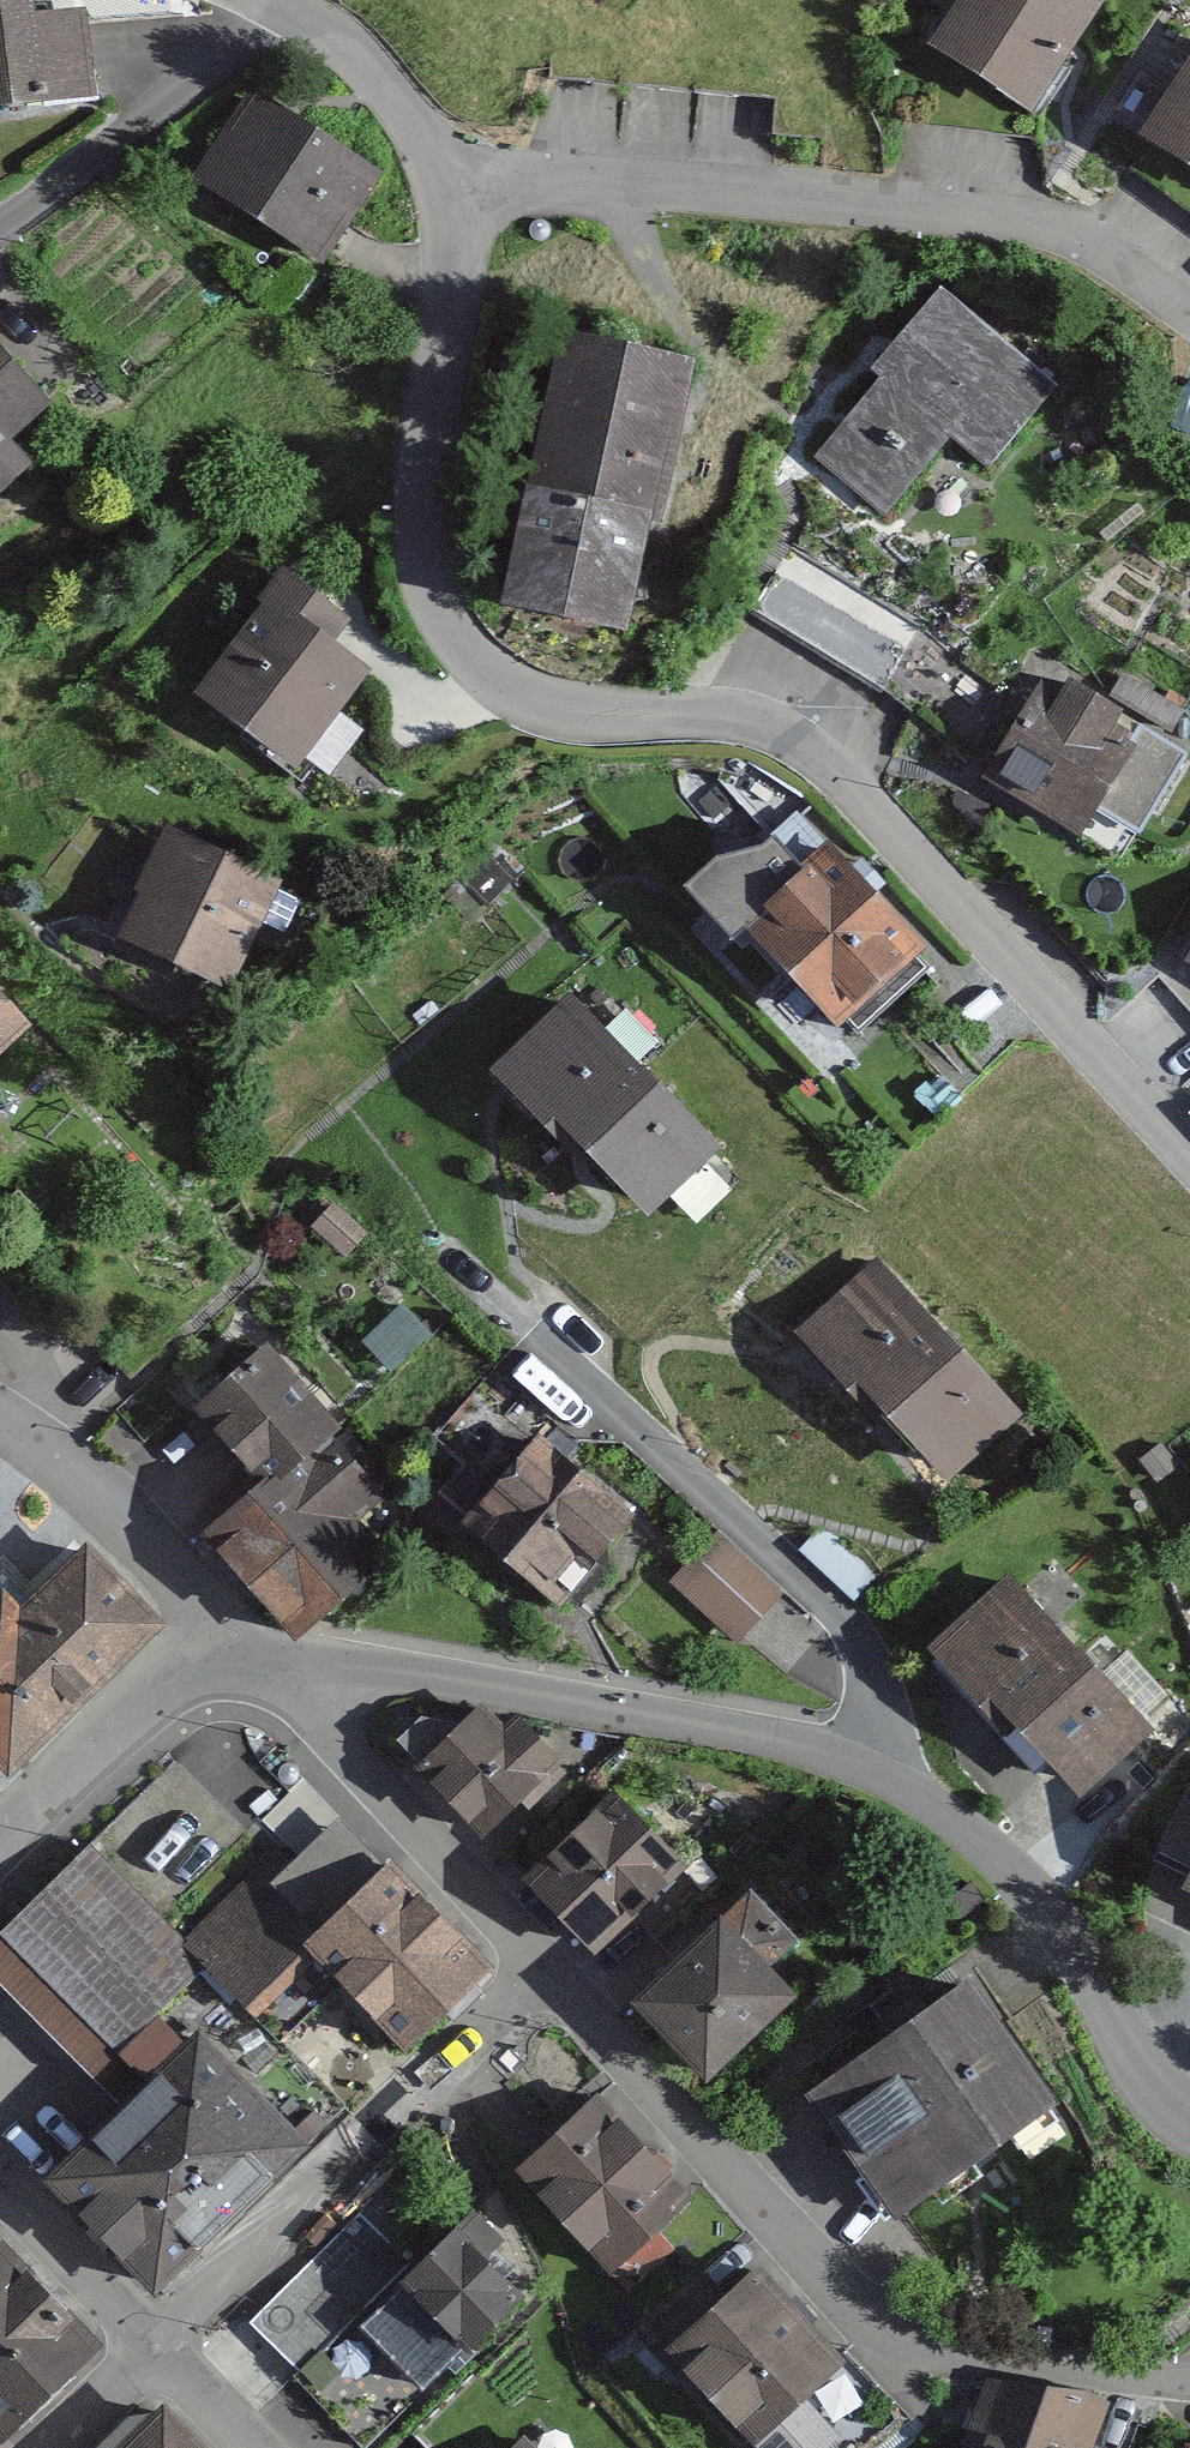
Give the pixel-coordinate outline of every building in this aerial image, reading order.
[(90,103),(78,19),(31,26),(27,0),(0,0),(0,115),(90,103)] [(922,57),(1024,121),(1101,1),(1100,0),(959,0),(922,57)] [(1129,139),(1189,181),(1189,51),(1129,139)] [(376,179),(240,97),(191,178),(326,260),(376,179)] [(941,283),(796,444),(883,522),(959,438),(994,469),(1063,392),(941,283)] [(681,371),(538,338),(477,605),(619,638),(681,371)] [(37,412),(0,366),(0,442),(37,412)] [(22,475),(0,448),(0,493),(22,475)] [(763,600),(895,665),(925,604),(793,539),(763,600)] [(338,623),(267,570),(178,691),(284,769),(357,671),(322,645),(338,623)] [(973,775),(1109,861),(1189,734),(1189,711),(1120,666),(1094,707),(1040,672),(973,775)] [(256,872),(149,830),(106,940),(212,982),(256,872)] [(711,858),(722,906),(842,1026),(923,950),(822,853),(790,862),(763,837),(711,858)] [(22,1027),(0,1000),(0,1045),(22,1027)] [(567,1003),(494,1078),(640,1218),(713,1143),(567,1003)] [(867,1263),(792,1330),(935,1488),(1010,1420),(867,1263)] [(267,1349),(199,1408),(264,1483),(204,1534),(295,1639),(378,1568),(350,1535),(395,1497),(267,1349)] [(532,1448),(456,1537),(556,1622),(632,1532),(532,1448)] [(747,1623),(793,1574),(726,1513),(680,1561),(747,1623)] [(67,1558),(15,1610),(0,1595),(0,1764),(137,1628),(67,1558)] [(1001,1588),(927,1657),(1066,1805),(1140,1737),(1001,1588)] [(490,1705),(415,1778),(478,1843),(553,1770),(490,1705)] [(611,1795),(521,1887),(592,1957),(682,1864),(611,1795)] [(0,1941),(0,1988),(106,2095),(218,1985),(278,2046),(337,1987),(405,2056),(491,1970),(329,1806),(185,1947),(91,1852),(0,1941)] [(1166,1906),(1189,1916),(1189,1845),(1166,1906)] [(752,1892),(627,2004),(702,2087),(790,2008),(762,1976),(798,1944),(752,1892)] [(959,1986),(796,2095),(885,2228),(1049,2118),(959,1986)] [(202,2034),(48,2181),(159,2296),(312,2149),(202,2034)] [(588,2101),(509,2176),(607,2277),(685,2202),(588,2101)] [(366,2231),(263,2330),(304,2374),(362,2319),(431,2391),(540,2288),(465,2209),(402,2269),(366,2231)] [(0,2264),(0,2436),(86,2350),(0,2264)] [(649,2360),(726,2447),(823,2447),(830,2441),(795,2401),(833,2369),(749,2273),(649,2360)] [(994,2384),(965,2447),(1090,2447),(1111,2401),(994,2384)] [(107,2447),(187,2447),(146,2408),(107,2447)] [(516,2447),(547,2447),(532,2432),(516,2447)]
